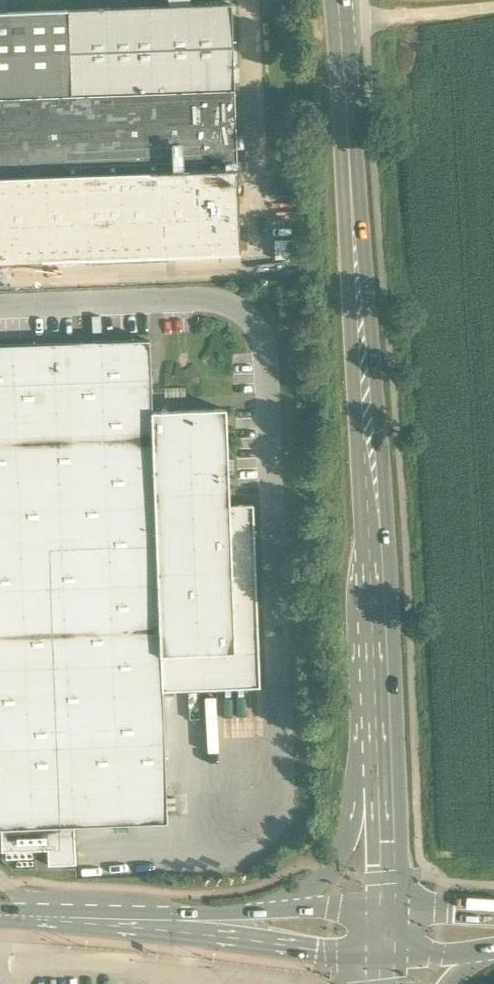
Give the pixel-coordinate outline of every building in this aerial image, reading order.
[(129,8),(67,10),(70,95),(233,89),(230,4),(189,6),(169,6),(141,7),(129,8)] [(0,13),(0,98),(70,95),(67,10),(0,13)] [(239,253),(233,89),(70,95),(0,98),(0,262),(239,253)] [(0,346),(0,831),(1,852),(51,850),(52,865),(75,865),(74,828),(167,824),(162,694),(259,690),(252,506),(229,507),(225,410),(151,413),(149,340),(0,346)]
